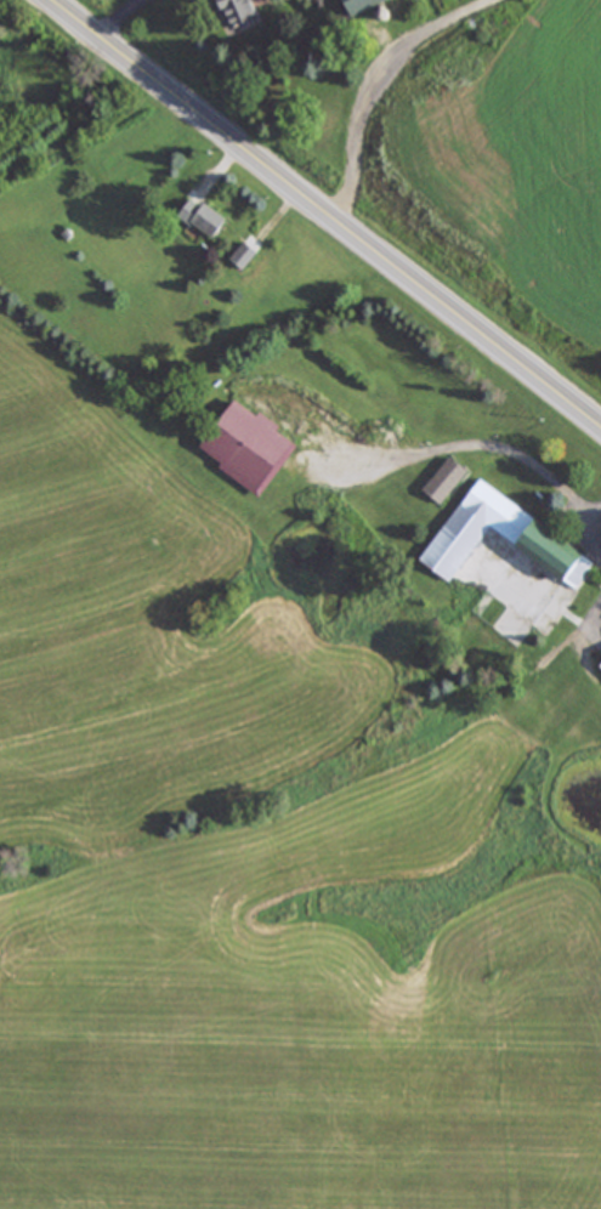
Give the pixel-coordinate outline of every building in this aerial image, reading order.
[(229,30),(257,19),(250,0),(218,0),(229,30)] [(351,16),(388,0),(344,0),(351,16)] [(176,216),(211,240),(227,218),(191,194),(176,216)] [(257,251),(243,240),(228,259),(242,269),(257,251)]
